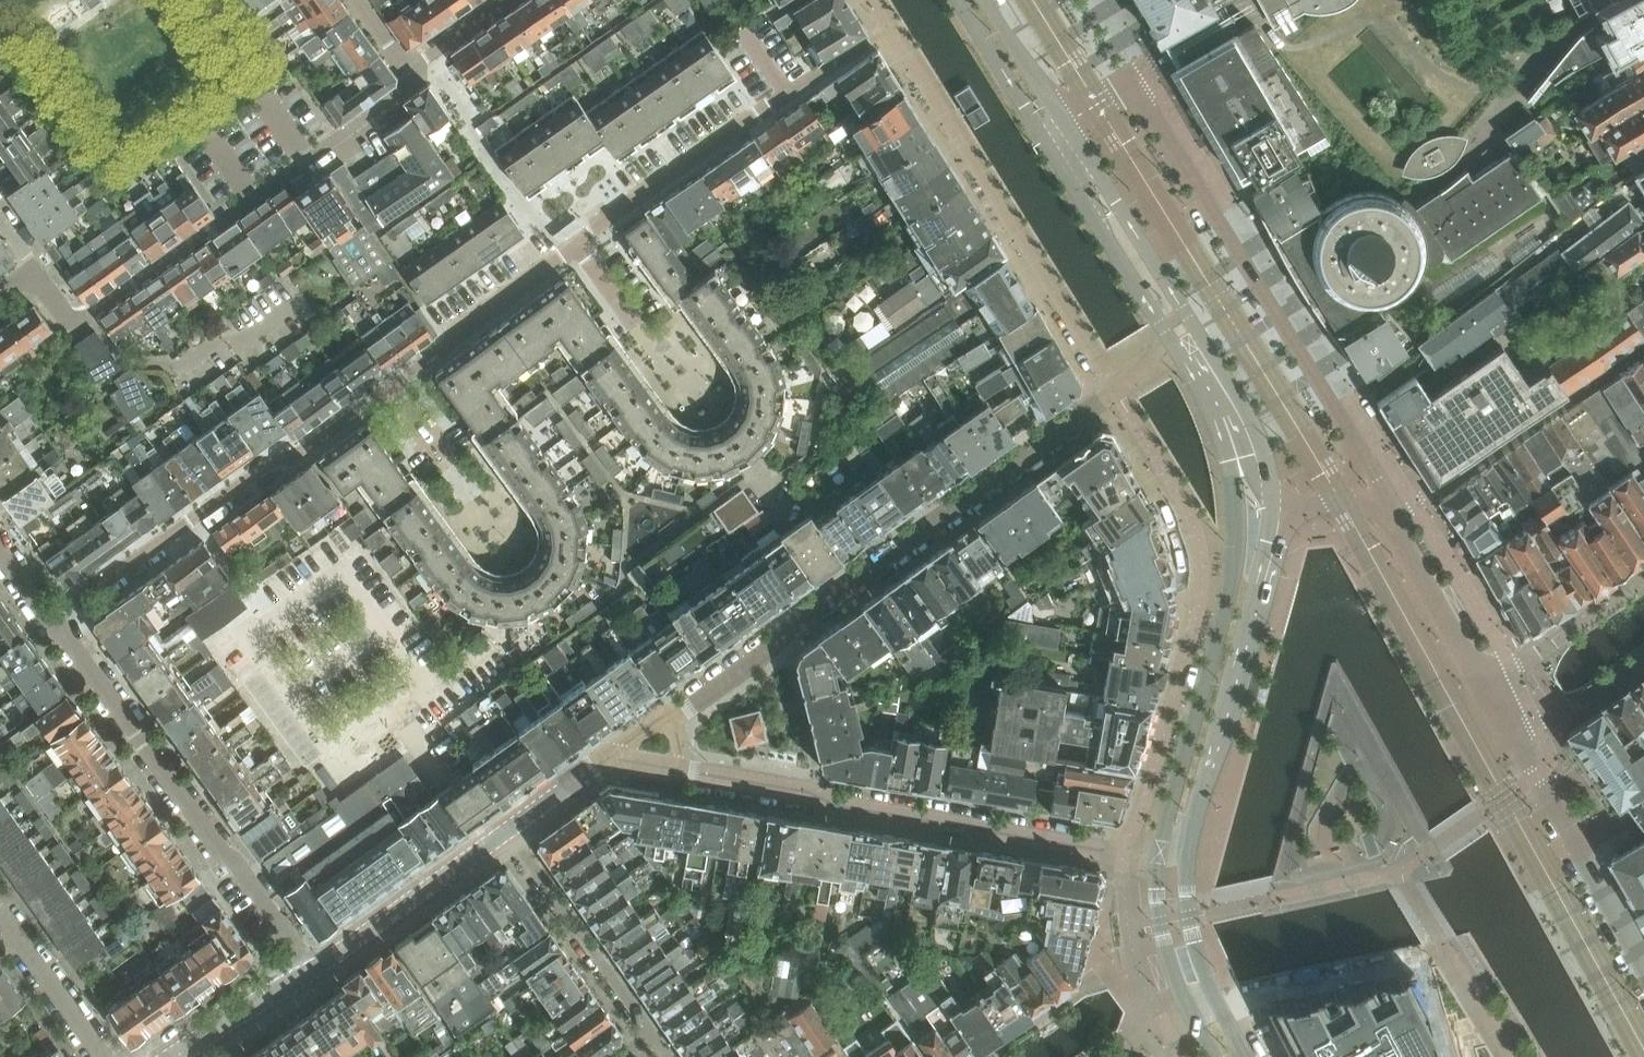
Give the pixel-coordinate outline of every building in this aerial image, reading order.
[(90,8),(102,0),(84,0),(90,8)] [(254,10),(268,0),(246,0),(254,10)] [(254,10),(259,17),(280,3),(286,10),(300,0),(268,0),(254,10)] [(286,10),(264,26),(269,32),(289,17),(295,25),(330,0),(300,0),(286,10)] [(307,40),(348,11),(340,0),(330,0),(295,25),(300,32),(301,31),(307,39),(307,40)] [(395,0),(371,0),(372,2),(406,49),(422,38),(397,1),(396,1),(395,0)] [(397,1),(422,38),(442,24),(426,0),(415,0),(410,3),(407,0),(398,0),(397,1)] [(442,24),(457,14),(447,0),(426,0),(442,24)] [(457,14),(472,3),(470,0),(447,0),(457,14)] [(534,0),(527,0),(511,10),(538,48),(537,48),(542,55),(549,50),(538,33),(551,24),(534,0)] [(551,24),(551,25),(563,16),(569,25),(577,20),(563,0),(534,0),(551,24)] [(577,20),(581,27),(589,21),(578,6),(587,0),(563,0),(577,20)] [(655,4),(660,11),(668,5),(665,0),(661,0),(655,4)] [(668,5),(675,15),(690,4),(687,0),(665,0),(668,5)] [(774,21),(779,29),(790,22),(789,20),(797,15),(823,57),(823,58),(865,33),(866,31),(847,0),(807,0),(792,9),(793,9),(786,14),(774,21)] [(1152,22),(1149,24),(1158,41),(1161,40),(1162,40),(1161,39),(1210,12),(1213,11),(1212,9),(1221,4),(1219,0),(1139,0),(1152,22)] [(1269,12),(1276,24),(1301,10),(1325,11),(1347,4),(1351,0),(1263,0),(1269,12)] [(1595,8),(1596,11),(1600,18),(1589,25),(1579,35),(1568,47),(1546,74),(1554,80),(1553,82),(1553,83),(1567,73),(1605,52),(1613,67),(1631,56),(1643,48),(1643,0),(1609,0),(1595,8)] [(1578,16),(1594,7),(1595,8),(1609,0),(1569,0),(1578,16)] [(649,8),(635,18),(647,35),(661,25),(649,8)] [(511,10),(492,24),(511,52),(523,44),(530,53),(537,48),(538,48),(511,10)] [(307,40),(298,46),(303,53),(311,47),(312,48),(326,37),(330,43),(358,25),(348,11),(307,40)] [(635,18),(621,28),(633,44),(647,35),(635,18)] [(1209,49),(1210,50),(1206,52),(1205,51),(1175,69),(1240,180),(1250,174),(1252,179),(1253,179),(1255,180),(1256,180),(1257,180),(1296,157),(1297,156),(1297,155),(1297,154),(1297,153),(1296,151),(1324,135),(1327,139),(1328,138),(1253,23),(1232,36),(1232,35),(1209,49)] [(510,52),(511,52),(492,24),(491,25),(472,38),(500,80),(502,82),(514,74),(503,58),(511,53),(510,52)] [(330,43),(311,57),(316,65),(332,54),(336,61),(368,39),(358,25),(330,43)] [(702,29),(663,57),(698,106),(737,78),(702,29)] [(804,50),(793,34),(785,39),(795,55),(804,50)] [(611,35),(597,45),(609,62),(622,52),(611,35)] [(500,80),(472,38),(452,52),(452,51),(451,52),(470,80),(483,71),(492,85),(500,80)] [(368,39),(336,61),(346,75),(378,52),(368,39)] [(597,45),(583,55),(595,71),(609,62),(597,45)] [(1631,56),(1613,67),(1592,79),(1601,94),(1624,80),(1643,67),(1643,48),(1631,56)] [(894,76),(890,69),(887,65),(887,66),(883,59),(878,50),(876,51),(837,78),(837,79),(819,91),(826,100),(844,88),(864,118),(903,92),(904,92),(898,83),(894,77),(894,76)] [(343,78),(347,85),(338,91),(341,96),(345,93),(348,97),(388,67),(378,52),(346,75),(347,76),(343,78)] [(663,57),(624,84),(659,133),(698,106),(663,57)] [(546,62),(538,68),(544,76),(551,71),(550,70),(551,69),(546,62)] [(571,63),(557,73),(562,79),(569,90),(583,80),(571,63)] [(396,77),(388,67),(348,97),(345,93),(341,96),(338,91),(324,102),(340,123),(395,83),(396,77)] [(1572,112),(1588,138),(1643,104),(1643,67),(1624,80),(1601,94),(1599,95),(1572,112)] [(557,73),(543,82),(548,89),(562,79),(557,73)] [(23,92),(16,83),(0,95),(0,109),(23,92)] [(424,130),(425,132),(450,115),(448,114),(438,98),(428,84),(403,101),(413,115),(424,130)] [(624,84),(586,111),(606,143),(619,161),(659,133),(624,84)] [(968,84),(954,94),(964,112),(973,127),(988,118),(968,84)] [(532,90),(519,100),(523,106),(537,97),(532,90)] [(30,101),(23,92),(0,109),(0,140),(19,126),(11,114),(30,101)] [(903,92),(864,118),(864,119),(851,127),(864,148),(865,150),(918,115),(911,105),(910,106),(905,97),(906,96),(903,92)] [(573,94),(534,121),(569,170),(606,143),(586,111),(573,94)] [(483,100),(477,105),(482,112),(488,107),(483,100)] [(519,100),(505,110),(509,116),(523,106),(519,100)] [(818,135),(826,130),(806,100),(805,101),(791,111),(820,152),(826,148),(818,135)] [(1588,138),(1586,139),(1600,163),(1611,156),(1613,159),(1623,153),(1643,140),(1643,104),(1588,138)] [(791,111),(777,120),(796,148),(796,147),(797,149),(805,143),(814,156),(820,152),(791,111)] [(413,115),(383,135),(393,150),(395,153),(406,170),(396,176),(386,183),(385,183),(376,190),(365,196),(383,223),(403,210),(424,196),(455,176),(454,175),(444,161),(437,150),(437,149),(425,132),(424,130),(413,115)] [(864,148),(854,155),(869,178),(877,173),(878,173),(932,138),(928,132),(927,132),(921,123),(922,123),(918,115),(865,150),(864,148)] [(493,116),(478,126),(482,132),(497,122),(493,116)] [(1510,135),(1507,136),(1517,150),(1518,150),(1544,132),(1535,119),(1534,118),(1510,135)] [(777,120),(765,129),(795,171),(799,168),(794,160),(798,157),(793,150),(796,148),(777,120)] [(534,121),(494,149),(528,198),(569,170),(534,121)] [(837,122),(826,130),(834,141),(845,133),(837,122)] [(50,134),(44,125),(27,136),(19,126),(0,140),(0,151),(9,164),(50,134)] [(765,129),(753,137),(775,168),(782,179),(795,171),(765,129)] [(50,134),(9,164),(24,184),(45,169),(46,169),(49,167),(41,155),(61,141),(53,131),(50,134)] [(1406,158),(1403,168),(1403,170),(1425,179),(1458,160),(1463,134),(1449,132),(1430,137),(1415,146),(1406,158)] [(753,137),(736,149),(764,191),(772,185),(765,175),(775,168),(753,137)] [(932,138),(878,173),(892,195),(947,161),(940,150),(932,137),(932,138)] [(1634,172),(1635,175),(1643,170),(1643,140),(1623,153),(1634,172)] [(764,191),(736,149),(719,161),(748,202),(764,191)] [(383,157),(396,176),(406,170),(395,153),(393,150),(383,157)] [(1315,203),(1269,232),(1273,239),(1283,258),(1295,280),(1296,281),(1297,283),(1298,285),(1300,287),(1301,289),(1302,291),(1303,293),(1305,295),(1306,297),(1307,299),(1308,301),(1310,303),(1311,305),(1312,307),(1333,336),(1338,343),(1384,315),(1379,307),(1388,302),(1397,296),(1398,296),(1399,295),(1400,295),(1400,294),(1401,294),(1402,293),(1403,293),(1403,292),(1404,292),(1404,291),(1405,291),(1406,290),(1407,289),(1408,288),(1408,287),(1409,287),(1409,286),(1410,286),(1410,285),(1411,284),(1412,283),(1413,282),(1413,281),(1414,281),(1414,280),(1415,279),(1415,278),(1416,277),(1417,276),(1417,275),(1418,274),(1418,273),(1419,272),(1419,271),(1419,270),(1420,270),(1420,269),(1420,268),(1421,267),(1421,266),(1421,265),(1422,264),(1422,263),(1422,262),(1428,263),(1429,263),(1430,263),(1431,263),(1432,263),(1433,263),(1434,263),(1434,262),(1435,262),(1436,262),(1437,261),(1438,261),(1438,260),(1439,260),(1439,259),(1440,259),(1440,258),(1441,257),(1441,256),(1442,256),(1442,255),(1442,254),(1442,253),(1442,252),(1443,252),(1443,251),(1443,250),(1444,251),(1450,260),(1540,198),(1542,197),(1541,195),(1545,192),(1546,191),(1518,150),(1517,150),(1512,153),(1510,151),(1509,152),(1509,153),(1496,161),(1472,178),(1467,171),(1468,170),(1467,169),(1449,183),(1450,184),(1445,187),(1439,191),(1440,192),(1441,191),(1445,196),(1419,214),(1415,207),(1412,204),(1409,202),(1404,198),(1401,202),(1400,201),(1399,201),(1398,201),(1398,200),(1397,200),(1396,199),(1395,199),(1395,198),(1394,198),(1393,198),(1393,197),(1392,197),(1391,196),(1390,196),(1389,196),(1388,195),(1387,195),(1386,195),(1385,194),(1384,194),(1383,194),(1383,193),(1382,193),(1381,193),(1380,193),(1379,193),(1378,192),(1377,192),(1376,192),(1375,192),(1374,192),(1373,192),(1373,191),(1372,191),(1371,191),(1370,191),(1369,191),(1368,191),(1367,191),(1366,191),(1365,191),(1364,191),(1363,191),(1362,191),(1361,191),(1361,192),(1360,192),(1359,192),(1358,192),(1357,192),(1356,192),(1355,192),(1354,193),(1353,193),(1352,193),(1351,193),(1350,194),(1349,194),(1348,194),(1348,195),(1347,195),(1346,195),(1345,196),(1344,196),(1343,196),(1343,197),(1342,197),(1341,197),(1341,198),(1340,198),(1339,198),(1339,199),(1338,199),(1327,206),(1320,211),(1315,203)] [(452,156),(444,161),(454,175),(455,176),(462,170),(452,156)] [(383,157),(373,164),(386,183),(396,176),(383,157)] [(719,161),(702,173),(724,205),(733,198),(740,208),(748,202),(719,161)] [(892,196),(856,221),(871,243),(894,227),(887,217),(900,208),(907,219),(961,184),(962,184),(947,161),(892,195),(892,196)] [(365,196),(353,177),(344,163),(330,172),(370,233),(372,231),(383,223),(365,196)] [(480,163),(465,173),(469,180),(484,169),(480,163)] [(373,164),(363,170),(376,190),(385,183),(386,183),(373,164)] [(1259,189),(1252,194),(1257,202),(1254,204),(1262,218),(1269,232),(1315,203),(1319,200),(1311,180),(1308,171),(1306,172),(1307,173),(1299,176),(1292,165),(1262,187),(1259,189)] [(10,193),(9,194),(20,208),(55,183),(46,169),(45,169),(24,184),(11,194),(10,193)] [(186,191),(177,197),(197,225),(214,214),(183,170),(176,176),(186,191)] [(353,177),(365,196),(376,190),(363,170),(353,177)] [(1635,175),(1643,190),(1643,193),(1643,170),(1635,175)] [(330,172),(294,198),(308,218),(319,234),(335,256),(332,258),(352,288),(377,270),(389,263),(370,233),(330,172)] [(696,205),(695,206),(697,209),(693,212),(695,215),(700,222),(706,231),(715,225),(708,216),(724,205),(702,173),(683,186),(696,205)] [(162,191),(154,196),(182,236),(197,225),(177,197),(165,180),(158,186),(162,191)] [(55,183),(20,208),(31,224),(67,199),(79,191),(74,183),(62,192),(55,183)] [(961,184),(907,219),(921,241),(976,206),(961,184)] [(452,185),(438,195),(443,202),(457,192),(452,185)] [(286,186),(270,197),(292,229),(308,218),(294,198),(286,186)] [(697,209),(695,206),(696,205),(683,186),(666,198),(683,223),(695,215),(693,212),(697,209)] [(1566,189),(1552,200),(1568,224),(1583,212),(1566,189)] [(143,196),(147,202),(140,207),(167,247),(182,236),(154,196),(150,191),(143,196)] [(438,195),(424,205),(429,211),(443,202),(438,195)] [(270,197),(254,208),(276,241),(292,229),(270,197)] [(666,198),(646,211),(648,214),(672,247),(690,235),(687,230),(700,222),(695,215),(683,223),(666,198)] [(43,240),(43,239),(89,206),(84,200),(73,208),(67,199),(31,224),(43,240)] [(501,200),(481,214),(505,248),(524,234),(501,200)] [(1561,252),(1570,265),(1576,275),(1601,256),(1638,229),(1643,225),(1643,201),(1634,206),(1629,200),(1561,252)] [(138,205),(118,219),(130,236),(134,233),(152,258),(167,247),(140,207),(138,205)] [(1003,252),(1003,251),(1004,251),(991,230),(990,231),(990,230),(989,230),(990,229),(976,206),(921,241),(913,246),(924,262),(919,265),(909,249),(898,256),(914,279),(879,303),(894,325),(943,292),(943,293),(945,292),(1001,254),(1002,252),(1003,252)] [(261,251),(276,241),(254,208),(239,219),(261,251)] [(414,213),(400,222),(404,229),(418,219),(414,213)] [(481,214),(462,228),(485,261),(505,248),(481,214)] [(563,338),(567,344),(562,348),(572,361),(579,355),(585,364),(580,368),(629,434),(634,441),(642,451),(667,469),(694,475),(724,473),(726,478),(741,471),(738,466),(750,460),(760,450),(764,454),(775,442),(770,438),(782,411),(784,383),(775,353),(714,269),(696,282),(672,247),(648,214),(625,231),(632,242),(675,300),(681,295),(733,367),(740,380),(741,394),(738,408),(730,420),(723,425),(718,428),(705,433),(690,431),(677,426),(667,416),(613,343),(610,346),(603,337),(607,335),(565,278),(562,278),(499,325),(528,364),(563,338)] [(744,214),(736,220),(742,230),(750,224),(744,214)] [(118,219),(102,231),(132,272),(148,261),(130,236),(118,219)] [(239,219),(223,230),(245,263),(261,251),(239,219)] [(400,222),(386,232),(390,239),(404,229),(400,222)] [(462,228),(442,242),(466,275),(485,261),(462,228)] [(1638,229),(1601,256),(1615,276),(1643,256),(1643,239),(1638,229)] [(223,230),(208,241),(230,273),(245,263),(223,230)] [(102,231),(87,241),(117,283),(132,272),(102,231)] [(130,236),(148,261),(152,258),(134,233),(130,236)] [(733,242),(745,259),(755,252),(743,235),(733,242)] [(320,236),(308,244),(315,252),(326,245),(320,236)] [(707,238),(689,251),(695,261),(713,248),(707,238)] [(77,272),(69,278),(87,304),(102,293),(72,252),(74,251),(66,241),(59,246),(77,272)] [(117,283),(87,241),(74,251),(72,252),(102,293),(117,283)] [(215,284),(230,273),(208,241),(193,252),(215,284)] [(725,241),(717,247),(720,252),(721,252),(729,246),(725,241)] [(442,242),(422,256),(446,289),(466,275),(442,242)] [(0,246),(0,270),(13,261),(14,261),(3,244),(0,246)] [(695,263),(697,266),(700,271),(722,255),(721,252),(720,252),(717,247),(695,263)] [(301,249),(288,258),(294,267),(307,258),(301,249)] [(1494,288),(1417,343),(1420,348),(1432,365),(1457,348),(1460,352),(1491,330),(1494,334),(1521,316),(1514,306),(1570,265),(1561,252),(1558,249),(1497,292),(1494,288)] [(193,252),(177,263),(199,295),(215,284),(193,252)] [(755,252),(745,259),(758,276),(767,268),(755,252)] [(422,256),(403,270),(426,303),(446,289),(422,256)] [(947,296),(859,356),(886,397),(889,400),(910,385),(922,377),(934,369),(957,355),(1033,307),(1029,302),(1022,292),(1023,292),(1023,291),(1025,287),(1018,275),(1014,274),(1006,262),(1003,257),(947,296)] [(288,258),(276,266),(282,275),(294,267),(288,258)] [(177,263),(162,274),(184,306),(199,295),(177,263)] [(389,263),(377,270),(386,283),(397,275),(389,263)] [(734,269),(742,280),(750,274),(742,263),(734,269)] [(271,272),(259,280),(264,288),(276,279),(271,272)] [(162,274),(146,285),(169,317),(184,306),(162,274)] [(759,285),(750,274),(742,280),(750,291),(759,285)] [(146,285),(131,296),(154,328),(163,341),(160,342),(164,348),(175,341),(162,322),(169,317),(146,285)] [(239,293),(227,302),(233,310),(245,302),(239,293)] [(768,294),(760,300),(769,312),(777,306),(768,294)] [(131,296),(115,306),(130,328),(136,324),(144,335),(154,328),(131,296)] [(1634,304),(1643,317),(1643,296),(1634,304)] [(408,300),(392,312),(418,349),(434,337),(408,300)] [(8,323),(26,347),(52,328),(34,304),(8,323)] [(1637,345),(1643,340),(1643,317),(1634,304),(1585,340),(1583,337),(1551,358),(1549,356),(1542,361),(1546,366),(1566,394),(1605,368),(1637,345)] [(130,329),(130,328),(115,306),(100,318),(122,350),(137,339),(130,329)] [(777,306),(769,312),(779,325),(787,320),(777,306)] [(1050,332),(1041,317),(1042,316),(1036,306),(1033,307),(957,355),(975,383),(1051,332),(1050,332)] [(342,308),(327,318),(333,327),(348,317),(342,308)] [(392,312),(376,323),(403,360),(418,349),(392,312)] [(1384,315),(1338,343),(1347,356),(1357,369),(1360,367),(1365,375),(1365,374),(1373,369),(1376,374),(1377,375),(1407,351),(1407,350),(1400,341),(1408,335),(1409,336),(1410,335),(1395,319),(1389,312),(1384,315)] [(354,314),(348,318),(361,335),(368,344),(386,372),(403,360),(376,323),(369,313),(359,320),(354,314)] [(0,328),(0,366),(26,347),(8,323),(0,328)] [(202,325),(195,330),(200,337),(208,332),(202,325)] [(543,525),(544,539),(541,554),(533,566),(524,572),(521,574),(508,578),(500,578),(493,577),(480,571),(469,561),(416,489),(412,491),(406,483),(410,480),(368,424),(367,423),(366,424),(365,423),(318,458),(344,492),(356,482),(379,513),(382,514),(444,598),(469,614),(468,620),(483,624),(484,618),(498,621),(511,620),(511,625),(527,623),(527,618),(539,612),(553,604),(572,584),(585,557),(587,528),(578,499),(516,415),(511,419),(504,410),(507,409),(493,389),(528,364),(499,325),(435,371),(435,375),(476,431),(480,428),(486,437),(483,440),(536,512),(543,525)] [(820,329),(807,338),(812,346),(825,336),(820,329)] [(95,330),(76,344),(91,367),(87,370),(95,382),(99,379),(109,372),(120,387),(110,393),(129,420),(155,402),(130,367),(123,372),(95,330)] [(1051,332),(975,383),(983,396),(993,409),(1066,359),(1066,358),(1065,358),(1057,343),(1051,332)] [(361,335),(330,356),(356,393),(386,372),(368,344),(361,335)] [(295,341),(282,350),(289,361),(302,352),(295,341)] [(803,342),(795,348),(804,360),(812,354),(803,342)] [(1495,442),(1495,441),(1505,434),(1505,435),(1507,433),(1516,427),(1566,394),(1546,366),(1526,380),(1501,345),(1428,396),(1395,418),(1390,422),(1389,423),(1406,450),(1407,450),(1412,458),(1412,459),(1429,486),(1431,485),(1431,484),(1436,481),(1470,459),(1470,458),(1481,451),(1483,450),(1493,443),(1495,442)] [(812,354),(804,360),(814,373),(822,368),(812,354)] [(991,452),(990,451),(1004,442),(1013,436),(1003,423),(993,409),(983,396),(975,383),(957,355),(934,369),(946,386),(956,379),(970,401),(960,408),(990,452),(991,452)] [(330,356),(314,368),(315,369),(341,405),(356,393),(330,356)] [(272,358),(264,363),(270,371),(278,366),(272,358)] [(1066,359),(993,409),(1003,423),(1029,403),(1037,417),(1044,412),(1045,412),(1077,388),(1079,381),(1078,381),(1072,369),(1066,359)] [(1620,374),(1643,409),(1643,410),(1643,368),(1639,360),(1620,374)] [(562,364),(551,373),(557,381),(568,373),(562,364)] [(341,405),(315,369),(314,368),(299,379),(325,416),(341,405)] [(947,416),(937,423),(969,467),(982,457),(982,458),(990,452),(960,408),(954,399),(948,389),(946,386),(934,369),(922,377),(944,410),(947,416)] [(223,372),(214,379),(219,386),(228,380),(226,376),(223,372)] [(576,374),(552,392),(562,405),(586,387),(576,374)] [(1643,409),(1620,374),(1616,377),(1643,418),(1643,410),(1643,409)] [(1381,400),(1377,402),(1390,422),(1395,418),(1428,396),(1415,376),(1381,400)] [(1616,377),(1601,387),(1626,424),(1631,431),(1626,435),(1631,443),(1636,440),(1643,451),(1643,418),(1616,377)] [(299,379),(283,390),(284,391),(310,427),(325,416),(299,379)] [(241,383),(234,387),(270,440),(286,428),(267,402),(260,391),(251,397),(241,383)] [(236,408),(228,413),(254,451),(270,440),(234,387),(225,393),(236,408)] [(1560,415),(1607,485),(1608,487),(1643,539),(1643,489),(1630,469),(1614,444),(1612,445),(1607,436),(1626,424),(1601,387),(1560,415)] [(531,389),(518,398),(523,405),(537,396),(531,389)] [(310,427),(284,391),(283,390),(267,402),(286,428),(294,439),(310,427)] [(861,415),(860,415),(872,431),(898,412),(889,400),(886,397),(885,395),(859,413),(861,415)] [(3,425),(2,423),(9,418),(10,419),(28,406),(21,396),(0,410),(0,426),(3,425)] [(547,396),(524,413),(533,426),(557,409),(547,396)] [(903,399),(893,406),(898,412),(899,414),(909,407),(903,399)] [(209,405),(202,410),(238,462),(254,451),(228,413),(219,419),(209,405)] [(568,414),(578,426),(586,421),(576,408),(568,414)] [(927,409),(906,424),(920,443),(919,444),(947,482),(948,483),(969,467),(937,423),(927,409)] [(194,416),(204,430),(196,436),(222,474),(238,462),(202,410),(194,416)] [(1540,428),(1588,501),(1604,525),(1631,565),(1643,555),(1643,539),(1608,487),(1607,485),(1560,415),(1540,428)] [(555,423),(565,436),(573,430),(563,417),(555,423)] [(14,425),(10,419),(9,418),(2,423),(3,425),(0,426),(0,463),(21,448),(7,429),(14,425)] [(802,419),(799,436),(809,438),(812,421),(802,419)] [(586,421),(578,426),(587,439),(595,433),(586,421)] [(1631,431),(1626,424),(1607,436),(1612,445),(1614,444),(1630,469),(1643,489),(1643,451),(1636,440),(1631,443),(1626,435),(1631,431)] [(222,474),(196,436),(188,442),(177,428),(171,433),(206,485),(222,474)] [(1540,428),(1523,441),(1586,538),(1612,578),(1629,566),(1631,565),(1604,525),(1588,501),(1540,428)] [(573,430),(565,436),(574,449),(582,443),(573,430)] [(162,439),(172,453),(165,458),(191,496),(206,485),(171,433),(162,439)] [(947,482),(919,444),(905,454),(890,433),(882,438),(897,460),(898,459),(926,498),(947,482)] [(1111,437),(1100,435),(1087,444),(1074,453),(1056,466),(1057,467),(1036,482),(1050,502),(1060,495),(1061,494),(1061,493),(1062,492),(1062,491),(1062,490),(1061,489),(1058,485),(1066,479),(1076,494),(1124,460),(1124,459),(1111,437)] [(799,436),(796,453),(806,454),(809,438),(799,436)] [(862,438),(854,443),(876,474),(877,474),(905,513),(926,498),(898,459),(897,460),(885,469),(862,438)] [(1531,501),(1555,536),(1547,522),(1565,510),(1575,522),(1555,537),(1571,560),(1592,591),(1612,578),(1586,538),(1523,441),(1505,453),(1536,496),(1537,498),(1531,501)] [(191,496),(165,458),(156,465),(140,442),(133,447),(138,455),(175,508),(191,496)] [(594,450),(604,463),(612,457),(603,444),(594,450)] [(0,463),(0,492),(3,493),(5,496),(44,468),(40,462),(34,466),(21,448),(0,463)] [(112,453),(100,462),(106,470),(118,461),(112,453)] [(581,459),(591,472),(599,466),(590,453),(581,459)] [(1502,493),(1506,498),(1502,501),(1510,513),(1536,496),(1505,453),(1490,464),(1508,489),(1502,493)] [(137,489),(139,491),(139,492),(140,491),(159,519),(175,508),(138,455),(131,461),(141,475),(133,481),(137,489)] [(612,457),(604,463),(613,475),(621,469),(612,457)] [(1124,460),(1076,494),(1092,516),(1138,484),(1124,460)] [(44,468),(5,496),(21,519),(68,485),(51,462),(44,468)] [(285,511),(284,511),(298,531),(313,521),(319,529),(329,522),(323,514),(342,500),(330,485),(325,482),(311,463),(271,492),(285,511)] [(1502,493),(1508,489),(1490,464),(1477,473),(1498,503),(1502,501),(1506,498),(1502,493)] [(599,466),(591,472),(600,485),(608,479),(599,466)] [(97,472),(87,479),(92,487),(103,479),(97,472)] [(1477,473),(1465,482),(1485,512),(1498,503),(1477,473)] [(877,475),(856,490),(884,528),(905,513),(877,474),(876,474),(877,475)] [(827,478),(819,483),(837,508),(863,543),(884,528),(856,490),(843,499),(827,478)] [(1001,506),(1028,544),(1027,545),(1032,552),(1041,545),(1044,549),(1050,546),(1042,534),(1048,530),(1045,525),(1060,515),(1050,502),(1036,482),(1035,481),(1012,499),(1002,506),(1001,506)] [(1465,482),(1439,500),(1460,531),(1466,541),(1475,558),(1501,540),(1520,527),(1510,513),(1502,501),(1498,503),(1485,512),(1465,482)] [(1153,509),(1154,509),(1153,508),(1150,503),(1149,502),(1150,502),(1149,501),(1148,500),(1147,500),(1138,484),(1092,516),(1082,523),(1093,539),(1080,547),(1084,553),(1078,558),(1082,563),(1101,550),(1114,540),(1154,511),(1153,509)] [(139,492),(130,498),(122,487),(113,493),(121,504),(140,532),(159,519),(140,491),(139,492)] [(651,497),(667,500),(669,491),(654,487),(651,497)] [(711,489),(696,500),(702,508),(717,497),(711,489)] [(61,498),(66,506),(76,498),(70,491),(61,498)] [(669,491),(667,500),(682,504),(684,495),(669,491)] [(239,514),(214,531),(228,551),(249,536),(254,543),(267,533),(262,527),(284,511),(285,511),(271,492),(240,516),(239,514)] [(111,512),(103,518),(122,545),(140,532),(121,504),(113,493),(103,500),(111,512)] [(808,494),(800,500),(809,513),(810,512),(817,507),(808,494)] [(746,495),(718,515),(730,531),(757,511),(746,495)] [(1531,501),(1537,498),(1536,496),(1510,513),(1520,527),(1551,573),(1572,604),(1592,591),(1571,560),(1555,537),(1555,536),(1531,501)] [(61,498),(50,506),(55,513),(66,506),(61,498)] [(1027,545),(1028,544),(1001,506),(978,523),(1002,556),(1017,546),(1020,550),(1021,550),(1029,561),(1044,549),(1041,545),(1032,552),(1027,545)] [(364,507),(353,515),(356,520),(362,529),(363,528),(374,520),(364,507)] [(841,559),(863,543),(837,508),(817,523),(816,524),(841,559)] [(1155,527),(1158,521),(1154,511),(1114,540),(1118,551),(1110,553),(1111,558),(1102,561),(1108,576),(1166,553),(1168,547),(1164,537),(1159,535),(1155,527)] [(781,534),(780,534),(812,578),(813,577),(814,578),(831,566),(833,565),(832,563),(833,563),(834,564),(841,559),(816,524),(817,523),(810,512),(809,513),(797,522),(782,533),(783,534),(782,535),(781,534)] [(85,513),(76,520),(104,559),(122,545),(103,518),(94,524),(85,513)] [(34,517),(24,524),(30,532),(40,524),(34,517)] [(75,538),(66,544),(85,572),(104,559),(76,520),(66,527),(75,538)] [(356,520),(343,529),(352,540),(365,531),(363,528),(362,529),(356,520)] [(974,526),(951,542),(975,577),(976,576),(990,566),(994,571),(1002,565),(974,526)] [(1520,527),(1486,551),(1502,573),(1513,565),(1518,574),(1521,572),(1531,589),(1544,610),(1550,620),(1572,604),(1551,573),(1520,527)] [(379,528),(364,539),(372,550),(387,539),(379,528)] [(613,528),(612,544),(622,544),(623,528),(613,528)] [(780,534),(781,536),(763,549),(794,592),(813,579),(812,578),(780,534)] [(49,539),(39,547),(66,586),(85,572),(66,544),(60,535),(50,542),(49,539)] [(203,541),(163,570),(178,590),(182,588),(194,605),(231,578),(203,541)] [(928,558),(957,599),(955,600),(961,608),(962,610),(970,604),(963,595),(980,582),(976,576),(975,577),(951,542),(928,558)] [(612,544),(611,560),(621,560),(622,544),(612,544)] [(794,593),(794,592),(763,549),(745,563),(776,606),(794,593)] [(288,550),(272,562),(275,565),(263,573),(267,578),(294,559),(288,550)] [(395,550),(380,561),(391,576),(406,565),(395,550)] [(1486,551),(1475,558),(1496,594),(1502,606),(1499,608),(1504,616),(1507,615),(1521,638),(1530,632),(1550,620),(1544,610),(1531,589),(1521,572),(1518,574),(1513,565),(1502,573),(1486,551)] [(1172,581),(1169,573),(1171,567),(1166,553),(1108,576),(1105,577),(1115,603),(1174,598),(1172,592),(1173,592),(1171,587),(1170,587),(1168,583),(1172,581)] [(955,600),(957,599),(928,558),(906,574),(935,615),(933,616),(936,621),(940,626),(948,620),(947,618),(961,608),(955,600)] [(640,563),(628,571),(639,586),(640,585),(645,592),(655,585),(640,563)] [(745,563),(727,576),(757,619),(776,606),(745,563)] [(1023,565),(1013,572),(1023,586),(1034,579),(1023,565)] [(94,624),(102,635),(147,603),(147,604),(159,596),(163,601),(178,590),(163,570),(94,619),(95,619),(94,624)] [(617,579),(605,574),(605,580),(614,585),(617,579)] [(940,626),(936,621),(933,616),(935,615),(906,574),(884,590),(884,591),(913,631),(911,632),(918,642),(920,641),(935,661),(934,662),(945,677),(958,673),(960,649),(955,643),(940,654),(926,636),(940,626)] [(1009,575),(1001,581),(1017,603),(1025,597),(1009,575)] [(727,576),(708,589),(739,632),(757,619),(727,576)] [(406,580),(398,586),(403,592),(411,587),(406,580)] [(230,584),(186,615),(203,638),(247,606),(246,606),(230,584)] [(739,633),(739,632),(708,589),(690,602),(721,645),(721,646),(739,633)] [(422,590),(409,600),(414,608),(428,598),(422,590)] [(913,631),(884,591),(862,607),(889,643),(892,646),(900,641),(910,655),(901,661),(913,677),(934,662),(935,661),(920,641),(918,642),(911,632),(913,631)] [(13,616),(0,597),(0,625),(13,616)] [(1006,616),(1032,621),(1030,598),(1006,616)] [(1174,616),(1174,614),(1172,613),(1174,598),(1115,603),(1099,606),(1095,630),(1169,642),(1173,621),(1172,621),(1173,616),(1174,616)] [(591,600),(578,609),(583,617),(597,607),(591,600)] [(671,616),(673,619),(674,620),(702,659),(721,645),(690,602),(671,616)] [(144,606),(147,604),(147,603),(102,635),(102,636),(103,635),(108,643),(109,643),(118,655),(152,631),(158,626),(144,606)] [(702,660),(703,659),(702,659),(674,620),(673,619),(671,616),(664,605),(650,615),(642,603),(633,610),(651,635),(674,666),(680,675),(694,665),(695,664),(702,659),(702,660)] [(862,607),(841,622),(867,659),(889,643),(862,607)] [(578,609),(565,618),(571,626),(583,617),(578,609)] [(0,625),(0,653),(26,634),(13,616),(0,625)] [(1004,618),(1001,638),(1057,647),(1060,628),(1004,618)] [(428,627),(438,640),(446,634),(436,621),(428,627)] [(840,622),(819,637),(841,668),(846,674),(867,659),(841,622),(840,622)] [(152,631),(118,655),(119,657),(120,661),(123,665),(126,666),(127,668),(126,668),(132,677),(167,652),(191,636),(183,625),(160,642),(152,631)] [(629,650),(628,647),(612,626),(603,633),(618,653),(622,656),(615,660),(608,649),(599,655),(636,707),(644,701),(658,691),(629,650)] [(1169,642),(1095,630),(1093,629),(1089,652),(1099,654),(1163,664),(1163,663),(1164,659),(1165,659),(1169,642)] [(197,631),(191,636),(197,645),(206,657),(212,652),(197,631)] [(0,665),(0,680),(39,652),(26,634),(0,653),(0,657),(4,662),(0,665)] [(446,634),(438,640),(448,654),(456,648),(446,634)] [(651,635),(629,650),(658,691),(659,691),(659,690),(665,685),(666,686),(666,685),(680,675),(674,666),(651,635)] [(191,636),(167,652),(132,677),(138,685),(139,685),(140,686),(141,690),(144,694),(147,695),(148,697),(182,673),(174,662),(197,645),(191,636)] [(835,669),(841,668),(819,637),(800,651),(799,651),(795,662),(803,693),(838,684),(835,669)] [(566,638),(559,643),(567,655),(574,650),(566,638)] [(590,642),(581,648),(596,669),(599,672),(585,682),(584,682),(614,723),(621,718),(622,717),(636,707),(599,655),(590,642)] [(557,643),(543,653),(554,668),(545,674),(591,739),(592,739),(599,734),(600,733),(599,733),(613,723),(614,723),(584,682),(585,682),(557,643)] [(516,645),(508,651),(518,664),(525,659),(516,645)] [(0,680),(0,681),(6,689),(18,681),(25,691),(52,671),(39,652),(0,680)] [(1094,683),(1069,679),(1070,674),(1033,667),(1031,681),(1152,703),(1156,689),(1155,689),(1157,684),(1158,684),(1163,664),(1099,654),(1094,683)] [(211,669),(218,679),(227,673),(219,663),(211,669)] [(31,699),(19,707),(27,718),(66,690),(52,671),(25,691),(31,699)] [(157,710),(156,710),(162,719),(216,681),(209,671),(190,684),(182,673),(148,697),(149,699),(150,702),(153,707),(156,708),(157,710)] [(233,682),(227,673),(218,679),(225,688),(233,682)] [(545,674),(536,680),(552,701),(555,704),(540,714),(569,755),(570,755),(570,754),(576,750),(577,750),(577,749),(591,739),(545,674)] [(980,739),(980,734),(955,729),(953,740),(1133,771),(1133,770),(1134,770),(1134,768),(1134,766),(1134,765),(1135,759),(1136,759),(1137,757),(1138,755),(1137,755),(1140,744),(1141,744),(1141,743),(1141,742),(1141,741),(1140,741),(1143,732),(1144,732),(1144,731),(1145,729),(1144,729),(1147,718),(1148,718),(1148,717),(1148,716),(1149,713),(1151,705),(1152,706),(1152,704),(1152,703),(1031,681),(991,674),(982,674),(977,699),(982,700),(981,704),(995,707),(989,740),(980,739)] [(204,703),(223,690),(216,681),(162,719),(168,727),(169,727),(170,728),(171,731),(174,736),(177,737),(178,739),(213,715),(204,703)] [(838,684),(803,693),(810,719),(856,707),(867,705),(864,696),(855,699),(854,697),(849,698),(845,682),(839,684),(838,684)] [(1634,689),(1643,704),(1643,705),(1643,682),(1634,689)] [(1643,704),(1634,689),(1607,707),(1628,739),(1643,729),(1643,705),(1643,704)] [(529,717),(523,721),(526,724),(518,730),(547,771),(548,771),(548,770),(568,756),(569,755),(540,714),(523,690),(514,697),(529,717)] [(474,703),(467,708),(525,787),(532,782),(533,781),(547,771),(547,772),(547,771),(518,730),(490,691),(473,702),(474,703)] [(80,716),(82,712),(78,706),(74,706),(67,696),(12,736),(17,744),(38,729),(47,742),(82,718),(80,716)] [(862,731),(858,710),(867,708),(867,705),(856,707),(810,719),(819,758),(870,744),(870,743),(861,745),(858,732),(862,731)] [(1628,739),(1607,707),(1572,732),(1574,735),(1566,741),(1614,810),(1622,804),(1625,807),(1632,802),(1631,801),(1643,792),(1643,729),(1628,739)] [(487,753),(472,763),(474,766),(502,804),(525,787),(467,708),(460,713),(471,728),(470,729),(487,753)] [(752,711),(750,712),(739,715),(738,715),(738,716),(732,717),(732,716),(731,717),(731,719),(733,724),(732,724),(733,726),(733,725),(736,736),(736,737),(736,738),(738,743),(737,744),(738,745),(740,745),(740,744),(745,743),(747,743),(746,743),(757,740),(759,740),(759,739),(764,738),(766,738),(766,736),(765,736),(764,731),(764,729),(763,729),(761,718),(761,717),(760,717),(759,712),(759,711),(759,710),(757,710),(757,711),(752,712),(752,711)] [(187,752),(186,752),(192,761),(247,722),(240,712),(221,726),(213,715),(178,739),(180,741),(180,744),(183,749),(186,750),(187,752)] [(68,775),(84,797),(123,769),(84,716),(82,718),(47,742),(45,743),(61,766),(67,762),(74,771),(68,775)] [(0,721),(0,737),(9,731),(1,720),(0,721)] [(247,722),(192,761),(199,769),(200,770),(201,774),(204,778),(207,780),(209,782),(243,757),(235,746),(254,732),(247,722)] [(920,739),(911,786),(938,791),(950,724),(941,723),(939,737),(923,734),(922,740),(920,739)] [(923,734),(924,726),(915,724),(914,732),(893,729),(893,733),(891,747),(885,782),(911,787),(911,786),(920,739),(922,740),(923,734)] [(953,740),(950,762),(1036,776),(1128,792),(1134,771),(1133,771),(953,740)] [(846,775),(846,776),(862,778),(878,781),(884,782),(885,782),(891,747),(870,743),(870,744),(819,758),(821,764),(821,765),(820,765),(829,773),(829,772),(846,775)] [(408,871),(424,859),(425,859),(397,820),(381,798),(376,790),(411,765),(403,754),(368,780),(351,792),(408,871)] [(216,793),(218,794),(217,795),(223,803),(277,765),(270,755),(251,768),(243,757),(209,782),(210,784),(210,787),(214,791),(216,793)] [(0,765),(0,774),(2,777),(11,771),(4,762),(0,765)] [(949,793),(949,795),(960,797),(960,795),(1030,806),(1031,806),(1049,809),(1053,790),(1038,787),(1037,792),(1033,791),(1036,776),(950,762),(944,792),(949,793)] [(237,822),(239,824),(237,824),(238,825),(274,799),(266,788),(284,774),(277,765),(223,803),(229,812),(230,811),(231,813),(231,816),(234,820),(237,822)] [(411,765),(376,790),(381,798),(389,792),(391,795),(404,786),(419,776),(411,765)] [(452,782),(439,791),(439,792),(443,796),(451,807),(467,829),(486,815),(502,804),(474,766),(461,775),(461,774),(460,773),(459,773),(458,773),(457,773),(455,773),(453,774),(453,775),(452,775),(451,776),(451,777),(451,778),(451,779),(451,780),(451,781),(452,782)] [(84,797),(96,813),(91,816),(102,831),(98,834),(106,845),(114,839),(122,850),(161,822),(123,769),(84,797)] [(17,780),(11,771),(2,777),(9,786),(17,780)] [(309,772),(299,779),(304,786),(314,779),(309,772)] [(426,786),(425,785),(419,776),(404,786),(411,796),(426,786)] [(1038,787),(1053,790),(1049,809),(1049,810),(1071,813),(1071,814),(1095,818),(1113,820),(1113,821),(1122,815),(1121,814),(1128,792),(1036,776),(1033,791),(1037,792),(1038,787)] [(467,829),(451,807),(443,796),(439,792),(433,796),(426,785),(425,785),(426,786),(411,796),(419,806),(419,807),(446,845),(467,829)] [(321,787),(314,792),(324,806),(329,802),(330,801),(329,800),(330,800),(321,787)] [(23,788),(15,794),(21,803),(29,797),(23,788)] [(633,840),(641,793),(610,788),(600,795),(601,795),(587,805),(540,838),(538,847),(539,847),(549,862),(585,837),(586,837),(589,835),(587,831),(613,812),(628,832),(633,840)] [(51,790),(38,799),(52,819),(64,811),(59,804),(58,804),(54,799),(56,797),(51,790)] [(408,871),(351,792),(340,801),(337,795),(330,800),(329,800),(330,801),(333,806),(334,805),(391,884),(408,871)] [(389,792),(381,798),(397,820),(425,859),(445,844),(445,845),(446,845),(419,807),(406,817),(390,795),(391,795),(389,792)] [(1631,801),(1632,802),(1643,818),(1643,792),(1631,801)] [(641,793),(633,840),(640,850),(652,865),(663,797),(643,794),(643,793),(641,793)] [(2,797),(0,799),(0,819),(11,811),(2,797)] [(36,806),(29,797),(21,803),(28,812),(36,806)] [(663,797),(652,865),(653,867),(654,867),(661,868),(665,842),(677,844),(684,801),(663,797)] [(274,799),(238,825),(248,839),(284,813),(274,799)] [(684,801),(677,844),(687,846),(682,875),(692,877),(704,804),(684,800),(684,801)] [(294,827),(258,853),(263,860),(284,845),(302,832),(320,820),(334,810),(332,807),(329,802),(324,806),(294,827)] [(692,877),(690,891),(700,893),(707,849),(719,851),(726,807),(704,804),(692,877)] [(332,807),(334,810),(320,820),(374,896),(391,884),(334,805),(333,806),(332,807)] [(730,853),(727,870),(736,871),(746,811),(726,808),(726,807),(719,851),(730,853)] [(0,819),(0,838),(21,824),(11,811),(0,819)] [(760,858),(767,815),(746,811),(736,871),(745,872),(748,856),(759,858),(760,858)] [(284,813),(248,839),(258,853),(294,827),(284,813)] [(33,821),(40,830),(48,824),(42,815),(33,821)] [(789,873),(798,820),(797,820),(767,815),(760,858),(759,858),(757,868),(784,872),(789,873)] [(320,820),(302,832),(314,849),(331,873),(357,908),(374,896),(320,820)] [(789,873),(786,896),(796,898),(799,880),(819,883),(810,933),(822,935),(833,872),(842,874),(842,871),(849,829),(841,827),(823,824),(813,822),(798,820),(789,873)] [(150,878),(144,882),(160,903),(178,890),(178,891),(199,875),(161,822),(122,850),(123,851),(120,854),(133,873),(136,870),(137,871),(143,868),(150,878)] [(0,858),(31,836),(30,835),(29,835),(21,824),(0,838),(0,858)] [(48,824),(40,830),(46,839),(54,833),(48,824)] [(866,875),(873,832),(849,829),(842,871),(866,875)] [(306,854),(314,849),(302,832),(284,845),(293,857),(299,853),(302,858),(306,855),(306,854)] [(640,850),(633,840),(628,832),(597,854),(561,879),(574,896),(610,871),(640,850)] [(880,878),(890,879),(897,836),(873,832),(866,875),(880,878)] [(1372,833),(1363,836),(1371,856),(1379,852),(1372,833)] [(31,836),(0,858),(10,872),(40,849),(31,836)] [(920,841),(897,836),(888,887),(888,891),(886,898),(885,909),(895,911),(898,894),(897,893),(899,881),(913,883),(920,841)] [(585,837),(549,862),(561,879),(597,854),(592,846),(586,837),(585,837)] [(78,838),(69,844),(74,852),(75,851),(80,859),(89,853),(78,838)] [(1618,856),(1617,856),(1614,858),(1616,861),(1634,891),(1633,891),(1643,908),(1642,908),(1643,911),(1643,840),(1618,856)] [(52,847),(59,856),(67,850),(61,841),(52,847)] [(914,883),(911,902),(935,906),(938,892),(938,891),(946,845),(920,841),(913,883),(914,883)] [(284,845),(263,860),(315,932),(321,933),(338,921),(339,921),(313,885),(298,865),(288,872),(281,862),(287,857),(289,860),(293,857),(284,845)] [(949,926),(964,929),(967,908),(972,880),(976,850),(946,845),(938,891),(938,892),(935,906),(932,923),(949,926)] [(10,872),(19,885),(50,863),(40,849),(10,872)] [(67,850),(59,856),(65,865),(74,859),(67,850)] [(976,850),(972,880),(1016,888),(1021,858),(976,850)] [(1021,858),(1016,888),(1030,890),(1034,891),(1045,893),(1092,901),(1097,902),(1098,900),(1097,900),(1099,896),(1100,893),(1099,893),(1102,882),(1103,882),(1103,880),(1104,879),(1103,878),(1099,872),(1098,870),(1097,870),(1095,870),(1038,861),(1021,858)] [(610,871),(574,896),(586,913),(621,888),(649,871),(654,867),(653,867),(652,865),(647,859),(616,880),(610,871)] [(50,863),(19,885),(28,898),(59,876),(50,863)] [(71,873),(78,882),(86,877),(79,867),(71,873)] [(507,870),(498,868),(483,879),(484,879),(511,917),(531,904),(513,878),(507,870)] [(672,870),(661,868),(671,884),(672,870)] [(621,888),(586,913),(598,931),(634,906),(627,896),(654,879),(649,871),(621,888)] [(331,873),(313,885),(339,921),(356,908),(356,909),(357,908),(331,873)] [(232,922),(232,921),(199,875),(178,891),(197,918),(202,918),(212,933),(214,932),(238,966),(251,956),(251,955),(251,950),(252,949),(243,937),(232,922)] [(28,898),(38,911),(69,889),(59,876),(28,898)] [(86,877),(78,882),(84,892),(92,886),(86,877)] [(484,879),(467,891),(501,940),(509,935),(518,927),(511,917),(484,879)] [(972,880),(967,908),(1002,918),(1022,913),(1026,913),(1030,890),(1016,888),(972,880)] [(734,884),(725,883),(722,896),(732,898),(734,884)] [(38,911),(47,924),(78,902),(69,889),(38,911)] [(119,891),(108,898),(118,913),(129,905),(119,891)] [(467,891),(450,904),(475,939),(484,933),(499,954),(507,948),(501,940),(467,891)] [(1092,901),(1045,893),(1043,907),(1052,908),(1049,924),(1083,930),(1088,931),(1089,931),(1090,931),(1091,929),(1090,929),(1090,928),(1091,923),(1092,923),(1093,921),(1092,920),(1093,919),(1091,919),(1095,904),(1096,904),(1097,902),(1092,901)] [(98,894),(90,900),(97,909),(105,903),(98,894)] [(167,900),(153,911),(163,925),(177,915),(167,900)] [(55,937),(56,938),(88,915),(78,902),(47,924),(56,937),(55,937)] [(111,912),(105,903),(97,909),(103,918),(111,912)] [(477,980),(478,981),(495,968),(490,961),(489,962),(487,959),(478,965),(475,960),(466,946),(475,939),(450,904),(433,916),(458,952),(477,980)] [(511,917),(518,927),(509,935),(501,940),(507,948),(499,954),(490,961),(495,968),(529,944),(530,944),(549,930),(531,905),(531,904),(511,917)] [(634,906),(598,931),(611,949),(646,923),(660,914),(655,906),(641,916),(634,906)] [(646,923),(611,949),(623,966),(659,941),(659,942),(670,934),(663,924),(675,915),(670,907),(660,914),(646,923)] [(88,915),(56,938),(66,951),(96,929),(88,917),(88,915)] [(490,999),(490,998),(478,981),(477,980),(458,952),(433,916),(395,944),(397,947),(421,981),(419,982),(457,1035),(496,1007),(490,999)] [(121,918),(113,924),(119,933),(127,927),(121,918)] [(850,941),(840,948),(857,972),(867,964),(860,954),(890,932),(881,919),(869,928),(867,926),(848,939),(850,941)] [(1019,927),(1035,950),(1025,958),(1032,967),(1044,983),(1046,985),(1055,997),(1075,982),(1073,978),(1070,975),(1064,967),(1053,952),(1046,943),(1030,920),(1019,927)] [(1089,933),(1089,931),(1088,931),(1083,930),(1049,924),(1046,943),(1053,952),(1064,967),(1070,975),(1073,978),(1075,982),(1076,980),(1076,978),(1077,973),(1080,963),(1081,963),(1082,961),(1082,959),(1083,956),(1084,954),(1084,951),(1084,950),(1083,950),(1086,940),(1087,940),(1087,938),(1089,933)] [(106,942),(96,929),(66,951),(75,964),(84,958),(96,949),(106,942)] [(478,981),(490,998),(525,973),(562,947),(549,930),(530,944),(529,944),(495,968),(478,981)] [(972,931),(963,930),(961,948),(969,949),(972,931)] [(212,933),(186,952),(211,985),(238,966),(214,932),(212,933)] [(659,941),(623,966),(635,983),(671,958),(685,949),(679,941),(665,951),(659,942),(659,941)] [(724,943),(722,955),(734,972),(740,973),(745,947),(724,943)] [(677,967),(696,953),(690,945),(685,949),(671,958),(635,983),(647,1001),(683,975),(677,967)] [(396,957),(393,952),(392,951),(393,951),(390,947),(366,964),(389,996),(394,1002),(414,1032),(430,1021),(437,1016),(430,1006),(417,986),(416,985),(408,974),(397,957),(396,957)] [(571,962),(561,948),(562,948),(562,947),(525,973),(533,984),(520,993),(526,1000),(539,991),(541,995),(551,988),(546,981),(551,977),(553,981),(575,965),(572,961),(571,962)] [(96,949),(84,958),(89,966),(102,957),(96,949)] [(982,950),(972,957),(982,972),(989,981),(974,992),(1003,1033),(1030,1016),(1021,1003),(994,964),(993,965),(982,950)] [(186,952),(160,971),(184,1004),(211,985),(186,952)] [(777,953),(770,993),(799,997),(801,984),(814,986),(818,960),(777,953)] [(994,964),(1021,1003),(1030,1016),(1055,997),(1046,985),(1044,983),(1032,967),(1025,972),(1013,954),(995,966),(994,964)] [(349,986),(368,1011),(389,996),(366,964),(343,981),(348,986),(349,986)] [(546,981),(551,988),(541,995),(539,991),(526,1000),(516,1007),(522,1015),(544,999),(552,1010),(587,984),(577,971),(578,970),(575,965),(553,981),(551,977),(546,981)] [(0,966),(0,992),(13,983),(0,966)] [(683,975),(647,1001),(659,1018),(695,993),(721,975),(715,967),(690,985),(683,975)] [(929,967),(920,973),(940,1001),(976,1051),(1003,1033),(974,992),(958,1003),(939,976),(936,978),(929,967)] [(160,971),(134,990),(158,1023),(184,1004),(160,971)] [(1265,1004),(1267,1007),(1271,1014),(1272,1017),(1277,1026),(1278,1028),(1283,1038),(1284,1040),(1289,1049),(1293,1056),(1440,1056),(1426,1011),(1426,1008),(1423,998),(1422,995),(1419,985),(1418,982),(1416,974),(1415,971),(1411,972),(1407,973),(1403,974),(1399,974),(1394,976),(1391,976),(1386,977),(1382,978),(1377,979),(1371,981),(1366,982),(1362,983),(1330,990),(1325,991),(1319,992),(1312,994),(1301,996),(1293,998),(1286,999),(1277,1001),(1265,1004)] [(925,1012),(940,1001),(920,973),(889,996),(909,1024),(920,1017),(925,1013),(925,1012)] [(722,986),(721,985),(726,983),(721,975),(695,993),(659,1018),(671,1036),(708,1011),(701,1001),(722,986)] [(887,976),(880,981),(885,989),(892,984),(887,976)] [(0,992),(0,1019),(25,1001),(13,983),(0,992)] [(552,1010),(552,1011),(551,1011),(557,1019),(532,1038),(538,1045),(599,1001),(587,984),(552,1010)] [(348,986),(304,1017),(302,1018),(300,1019),(292,1025),(290,1026),(288,1028),(289,1029),(250,1056),(342,1056),(369,1038),(372,1042),(383,1034),(368,1012),(368,1011),(349,986),(348,986)] [(134,990),(107,1009),(128,1038),(135,1040),(158,1023),(134,990)] [(716,1056),(851,1056),(860,1051),(856,1045),(854,1047),(843,1032),(842,1033),(837,1026),(831,1031),(805,994),(732,1045),(716,1056)] [(708,1011),(671,1036),(684,1053),(720,1028),(746,1010),(756,1003),(751,995),(714,1020),(708,1011)] [(538,1045),(541,1050),(547,1056),(558,1056),(612,1018),(599,1001),(538,1045)] [(936,1026),(935,1027),(956,1056),(968,1056),(976,1051),(940,1001),(925,1012),(925,1013),(926,1013),(936,1026)] [(684,1053),(687,1056),(716,1056),(732,1045),(725,1036),(751,1018),(746,1010),(720,1028),(684,1053)] [(496,1014),(482,1025),(488,1033),(502,1023),(496,1014)] [(621,1032),(612,1018),(558,1056),(595,1056),(620,1039),(621,1032)] [(38,1029),(35,1032),(47,1048),(35,1056),(66,1056),(40,1021),(35,1025),(38,1029)] [(442,1023),(434,1029),(445,1045),(453,1040),(442,1023)] [(884,1030),(889,1037),(888,1038),(860,1056),(896,1056),(898,1056),(899,1056),(924,1056),(912,1040),(911,1040),(905,1032),(898,1038),(889,1026),(884,1030)] [(919,1039),(932,1056),(956,1056),(935,1027),(919,1039)] [(520,1034),(519,1034),(513,1038),(526,1056),(547,1056),(541,1050),(534,1055),(520,1034)] [(513,1038),(505,1044),(514,1056),(526,1056),(513,1038)] [(440,1055),(442,1056),(459,1056),(461,1055),(454,1045),(440,1055)]
